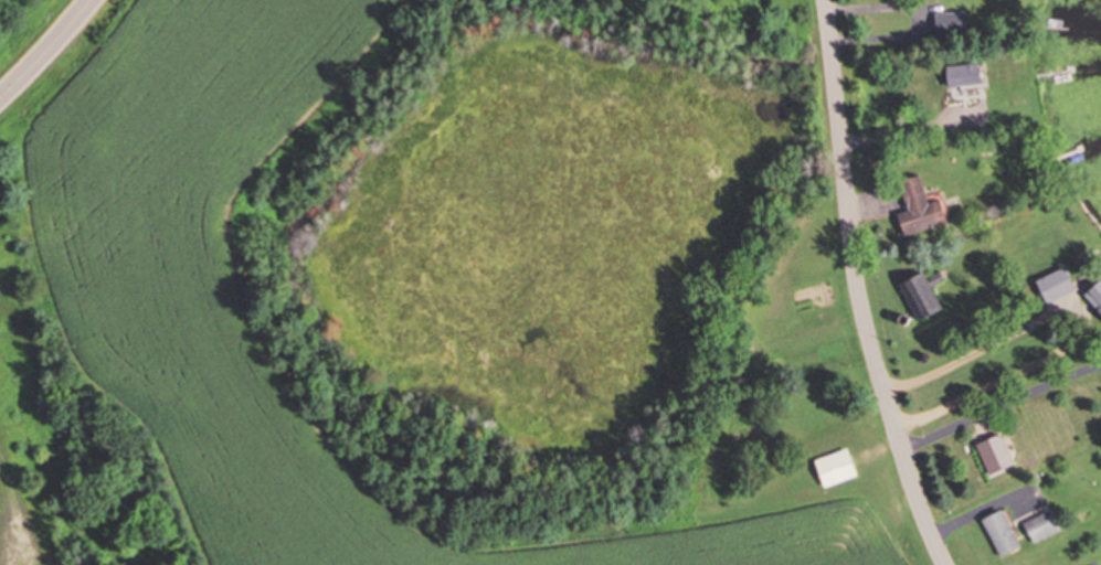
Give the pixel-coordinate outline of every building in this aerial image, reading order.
[(965,12),(932,12),(932,34),(965,34),(965,12)] [(944,87),(977,85),(976,64),(943,66),(944,87)] [(905,211),(894,213),(899,235),(943,225),(937,200),(923,204),(916,176),(897,180),(905,211)] [(1043,303),(1072,290),(1062,268),(1033,281),(1043,303)] [(941,308),(919,270),(894,284),(916,322),(941,308)] [(1080,294),(1100,319),(1100,278),(1080,294)] [(854,478),(846,450),(812,459),(819,487),(854,478)] [(1018,548),(1001,509),(980,518),(997,557),(1018,548)] [(1033,544),(1060,529),(1048,509),(1021,523),(1033,544)]
